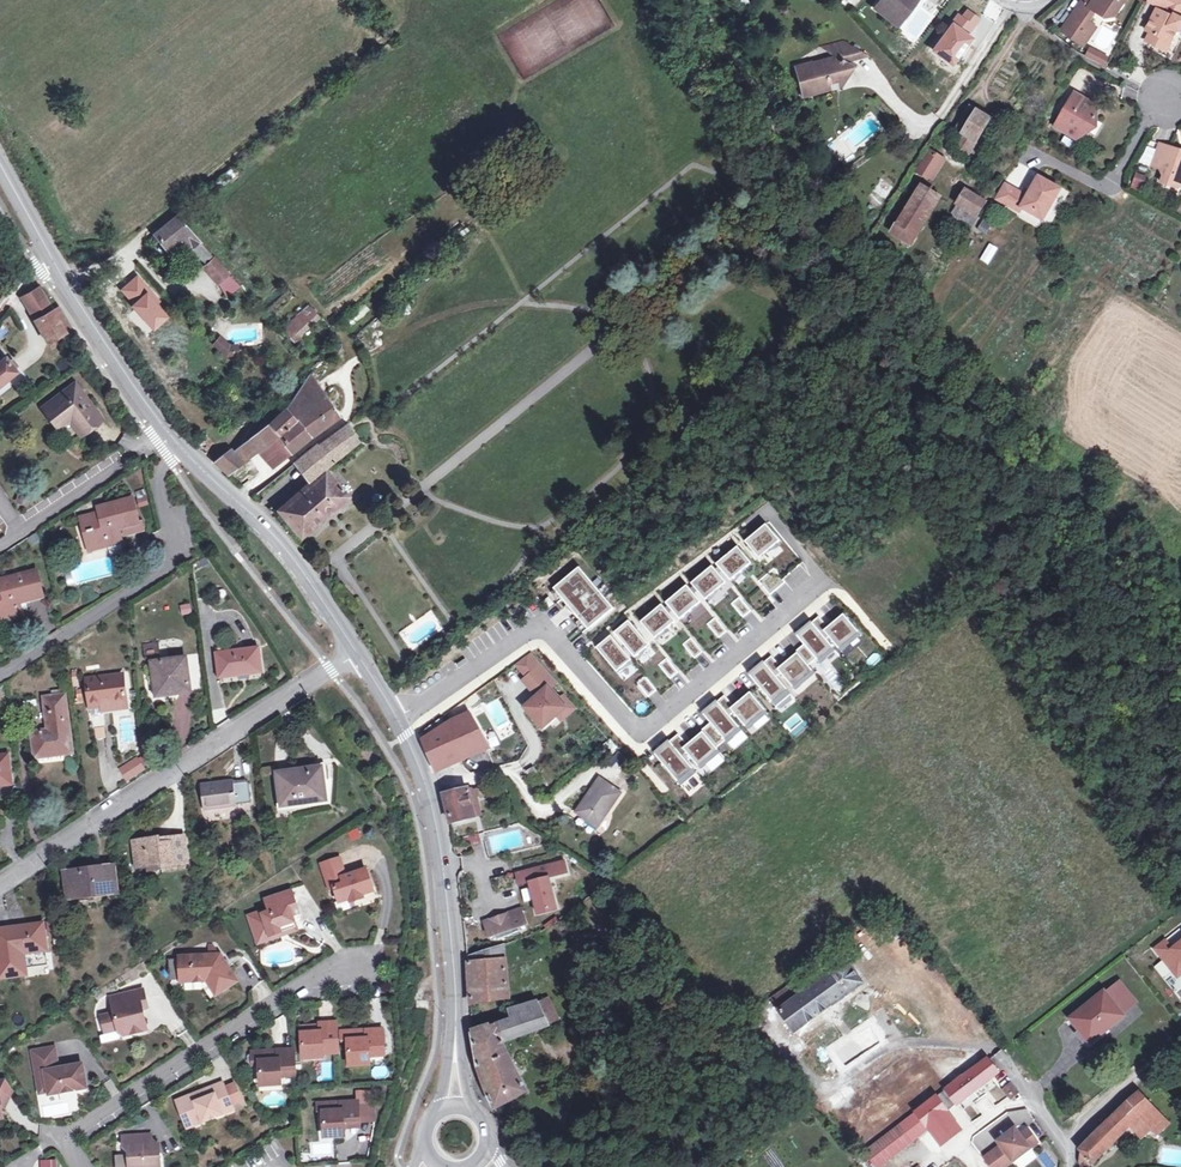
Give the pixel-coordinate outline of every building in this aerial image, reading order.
[(738,1),(743,9),(750,5),(746,0),(739,0),(738,1)] [(874,6),(893,21),(908,1),(910,3),(912,0),(879,0),(874,6)] [(1066,26),(1080,35),(1087,25),(1093,16),(1103,22),(1113,20),(1127,0),(1084,0),(1066,26)] [(1166,0),(1151,0),(1148,5),(1161,11),(1165,2),(1166,0)] [(1179,0),(1166,0),(1165,2),(1180,10),(1180,1),(1179,0)] [(1157,49),(1161,41),(1169,45),(1175,32),(1178,33),(1180,26),(1180,21),(1179,19),(1180,14),(1180,10),(1165,2),(1161,11),(1159,14),(1156,13),(1152,21),(1150,20),(1143,33),(1148,35),(1144,43),(1157,49)] [(1080,35),(1066,26),(1060,35),(1082,50),(1095,31),(1087,25),(1080,35)] [(803,87),(805,95),(816,92),(816,89),(826,87),(825,84),(836,81),(840,84),(843,78),(846,77),(845,75),(847,72),(842,69),(845,63),(843,62),(867,55),(842,40),(819,47),(833,56),(832,58),(831,58),(830,58),(830,57),(829,57),(828,58),(827,58),(827,59),(826,59),(826,60),(826,61),(826,62),(812,65),(810,61),(795,66),(798,79),(796,80),(798,88),(803,87)] [(1165,53),(1169,45),(1161,41),(1157,49),(1165,53)] [(1081,105),(1083,101),(1074,96),(1064,112),(1058,123),(1066,128),(1061,135),(1075,144),(1086,137),(1096,120),(1095,108),(1087,104),(1085,108),(1081,105)] [(960,133),(974,142),(988,119),(968,106),(954,130),(960,133)] [(1053,131),(1061,135),(1066,128),(1058,123),(1053,131)] [(974,142),(960,133),(953,144),(967,153),(974,142)] [(1159,146),(1151,168),(1164,173),(1161,184),(1177,189),(1180,188),(1180,154),(1159,146)] [(829,163),(823,157),(823,156),(819,151),(816,155),(820,160),(829,171),(838,164),(834,159),(829,163)] [(927,151),(923,160),(936,168),(941,160),(927,151)] [(829,163),(834,159),(828,152),(823,157),(829,163)] [(936,168),(923,160),(916,171),(929,179),(936,168)] [(1130,189),(1141,193),(1147,177),(1136,173),(1130,189)] [(1060,193),(1038,180),(1026,200),(1005,187),(996,201),(1018,214),(1020,211),(1042,223),(1060,193)] [(906,197),(911,201),(919,188),(914,185),(906,197)] [(911,201),(905,211),(923,222),(938,198),(920,186),(919,188),(911,201)] [(964,190),(951,211),(961,218),(966,210),(971,213),(972,214),(981,200),(964,190)] [(961,218),(951,211),(948,217),(964,226),(971,213),(966,210),(961,218)] [(923,222),(905,211),(892,232),(910,242),(923,222)] [(177,215),(155,234),(158,238),(166,248),(180,236),(184,242),(182,243),(188,251),(190,250),(197,258),(203,253),(206,251),(177,215)] [(158,238),(155,234),(149,238),(153,243),(158,238)] [(92,249),(81,255),(87,265),(97,259),(92,249)] [(203,268),(216,283),(226,274),(213,259),(203,268)] [(236,296),(244,305),(250,299),(242,290),(236,296)] [(63,341),(59,335),(71,329),(58,307),(53,310),(48,301),(41,305),(46,314),(34,321),(50,349),(63,341)] [(293,342),(320,316),(308,303),(281,328),(293,342)] [(348,332),(371,311),(364,303),(341,324),(348,332)] [(220,338),(211,346),(227,359),(241,358),(240,346),(230,347),(220,338)] [(15,370),(5,357),(1,360),(0,359),(0,382),(15,370)] [(295,413),(323,394),(309,373),(287,403),(295,413)] [(67,417),(70,421),(81,436),(102,420),(74,384),(54,400),(56,403),(48,410),(59,424),(67,417)] [(323,394),(295,413),(293,415),(285,406),(230,456),(226,451),(214,461),(228,474),(259,449),(272,465),(336,413),(323,394)] [(56,403),(54,400),(42,408),(58,430),(70,421),(67,417),(59,424),(48,410),(56,403)] [(332,439),(319,449),(316,444),(299,457),(314,476),(277,509),(300,534),(345,495),(322,467),(356,439),(348,427),(332,439)] [(124,435),(118,442),(128,450),(134,443),(124,435)] [(118,530),(139,524),(133,500),(99,509),(101,513),(83,518),(87,535),(93,533),(97,549),(108,545),(109,547),(122,544),(120,537),(118,530)] [(118,530),(120,537),(144,531),(142,523),(139,524),(118,530)] [(767,528),(747,545),(761,561),(781,544),(767,528)] [(91,550),(97,549),(93,533),(87,535),(91,550)] [(741,550),(719,567),(732,584),(754,567),(741,550)] [(581,569),(556,590),(590,632),(615,611),(581,569)] [(714,570),(694,587),(707,603),(727,586),(714,570)] [(7,618),(8,621),(23,617),(19,601),(43,595),(37,571),(0,580),(0,620),(7,618)] [(775,571),(760,583),(771,597),(786,584),(775,571)] [(689,589),(669,606),(683,622),(703,606),(689,589)] [(740,599),(733,604),(745,618),(751,612),(740,599)] [(557,608),(548,615),(557,625),(565,618),(557,608)] [(663,608),(643,625),(656,642),(677,625),(663,608)] [(821,618),(813,625),(827,641),(830,638),(826,634),(830,630),(821,618)] [(830,630),(826,634),(830,638),(841,651),(860,636),(845,618),(830,630)] [(716,619),(709,625),(719,637),(726,631),(716,619)] [(630,624),(617,635),(636,658),(649,647),(630,624)] [(813,625),(799,637),(806,645),(818,660),(820,663),(835,651),(827,641),(813,625)] [(487,633),(473,637),(476,648),(490,644),(487,633)] [(691,639),(684,645),(695,657),(702,651),(691,639)] [(614,641),(600,651),(618,674),(631,663),(614,641)] [(797,653),(799,656),(809,668),(818,660),(806,645),(797,653)] [(258,649),(216,655),(219,678),(237,676),(236,674),(261,670),(258,649)] [(516,664),(527,676),(541,663),(531,652),(516,664)] [(783,670),(780,672),(782,675),(796,690),(814,674),(809,668),(799,656),(783,670)] [(773,658),(766,665),(778,679),(782,675),(780,672),(783,670),(773,658)] [(186,659),(152,664),(156,695),(175,692),(176,695),(190,694),(186,659)] [(667,660),(660,666),(671,678),(677,673),(667,660)] [(537,686),(543,693),(525,709),(543,729),(566,709),(548,689),(557,681),(541,663),(523,679),(532,689),(537,686)] [(766,665),(751,677),(775,706),(790,694),(778,679),(766,665)] [(122,675),(86,680),(90,710),(99,709),(101,708),(100,706),(126,702),(122,675)] [(645,679),(639,684),(649,697),(656,692),(645,679)] [(736,709),(733,712),(748,730),(767,714),(752,696),(736,709)] [(64,697),(45,699),(49,731),(32,734),(36,758),(72,753),(64,697)] [(726,697),(718,704),(730,719),(735,715),(733,712),(736,709),(726,697)] [(703,717),(710,725),(724,742),(727,744),(741,732),(730,719),(718,704),(703,717)] [(100,715),(99,709),(90,710),(91,716),(93,717),(99,717),(100,715)] [(423,740),(436,772),(490,748),(469,713),(452,721),(435,731),(423,740)] [(135,714),(116,716),(119,753),(139,751),(135,714)] [(570,736),(578,745),(599,728),(590,719),(570,736)] [(710,725),(702,732),(704,735),(716,749),(724,742),(710,725)] [(688,748),(685,750),(701,769),(720,753),(716,749),(704,735),(688,748)] [(680,737),(671,744),(687,763),(693,759),(685,750),(688,748),(680,737)] [(671,744),(656,756),(680,785),(695,773),(687,763),(671,744)] [(609,762),(616,770),(626,760),(619,752),(609,762)] [(10,785),(6,756),(0,757),(0,786),(10,785)] [(142,757),(119,769),(126,783),(149,771),(142,757)] [(321,768),(325,802),(331,801),(333,767),(321,768)] [(281,808),(325,802),(321,768),(277,774),(281,808)] [(527,772),(528,774),(536,786),(542,781),(532,768),(527,772)] [(575,813),(598,827),(620,793),(598,778),(575,813)] [(236,805),(251,803),(249,783),(233,785),(233,781),(200,786),(204,811),(237,807),(236,805)] [(468,795),(472,794),(471,788),(452,793),(444,795),(448,812),(451,823),(473,817),(473,814),(468,795)] [(468,795),(473,814),(480,812),(476,794),(472,794),(468,795)] [(358,829),(349,834),(353,843),(363,837),(358,829)] [(481,833),(454,841),(454,844),(473,840),(474,845),(484,842),(481,833)] [(158,839),(133,842),(137,869),(161,865),(162,870),(174,869),(174,866),(187,864),(185,850),(181,850),(179,838),(170,839),(170,844),(159,845),(158,839)] [(349,900),(353,902),(373,891),(366,870),(346,876),(340,859),(321,865),(330,890),(335,888),(339,902),(349,898),(349,900)] [(563,859),(515,872),(517,880),(528,877),(529,883),(537,912),(556,907),(548,878),(567,873),(563,859)] [(71,890),(72,898),(116,892),(113,868),(66,875),(67,890),(71,890)] [(528,877),(517,880),(519,886),(529,883),(528,877)] [(525,904),(532,902),(529,889),(522,891),(525,904)] [(292,916),(299,913),(292,892),(266,900),(269,910),(270,913),(258,916),(255,925),(258,933),(266,938),(279,934),(281,933),(279,927),(294,922),(292,916)] [(513,933),(512,930),(527,924),(520,909),(485,922),(491,938),(497,935),(499,939),(513,933)] [(269,910),(249,917),(258,944),(304,928),(299,913),(292,916),(294,922),(279,927),(281,933),(279,934),(266,938),(258,933),(255,925),(258,916),(270,913),(269,910)] [(0,933),(0,976),(0,979),(25,974),(22,952),(45,949),(42,927),(0,933)] [(1157,950),(1175,973),(1180,968),(1180,945),(1174,950),(1167,942),(1157,950)] [(209,955),(220,955),(213,945),(208,946),(209,955)] [(468,957),(468,962),(505,959),(504,945),(468,957)] [(221,965),(220,955),(209,955),(179,956),(180,982),(206,981),(216,996),(238,982),(228,967),(224,969),(221,965)] [(505,959),(468,962),(470,1000),(508,994),(505,959)] [(846,962),(804,992),(795,979),(771,997),(781,1010),(795,1031),(862,982),(847,962),(846,962)] [(1164,981),(1172,977),(1165,963),(1156,967),(1164,981)] [(256,1002),(272,995),(266,981),(250,988),(256,1002)] [(1136,1003),(1119,983),(1105,994),(1104,993),(1072,1019),(1090,1042),(1122,1016),(1121,1015),(1136,1003)] [(118,1030),(119,1033),(131,1030),(132,1034),(144,1031),(147,1027),(142,1010),(148,1008),(143,989),(119,995),(120,999),(111,1002),(114,1013),(101,1016),(105,1033),(118,1030)] [(538,1001),(548,1024),(560,1018),(549,996),(547,998),(538,1001)] [(548,1024),(538,1001),(510,1010),(513,1019),(472,1033),(477,1065),(494,1108),(526,1091),(501,1041),(548,1024)] [(878,1011),(885,1021),(890,1017),(882,1007),(878,1011)] [(885,1021),(878,1011),(870,1016),(877,1025),(885,1021)] [(337,1023),(320,1024),(320,1026),(314,1027),(314,1033),(303,1034),(302,1034),(303,1058),(323,1057),(323,1050),(322,1043),(338,1042),(337,1023)] [(383,1030),(345,1032),(346,1040),(347,1065),(370,1064),(369,1056),(369,1050),(384,1049),(383,1030)] [(33,1051),(37,1076),(46,1075),(49,1092),(49,1095),(87,1088),(83,1064),(66,1067),(65,1064),(58,1065),(55,1048),(33,1051)] [(294,1051),(259,1053),(260,1065),(261,1086),(281,1084),(280,1077),(280,1070),(295,1069),(294,1051)] [(915,1112),(926,1126),(947,1111),(991,1077),(1007,1095),(1008,1096),(1015,1089),(1002,1075),(998,1071),(996,1072),(986,1059),(962,1078),(961,1076),(915,1112)] [(333,1083),(332,1063),(321,1063),(321,1083),(333,1083)] [(374,1080),(389,1078),(388,1067),(372,1069),(374,1080)] [(46,1075),(37,1076),(40,1093),(49,1092),(46,1075)] [(0,1081),(0,1087),(8,1099),(12,1091),(5,1080),(0,1081)] [(854,1090),(848,1082),(826,1099),(833,1108),(854,1090)] [(223,1083),(176,1101),(185,1122),(200,1116),(203,1122),(233,1110),(231,1105),(225,1089),(223,1083)] [(234,1085),(225,1089),(231,1105),(240,1101),(234,1085)] [(1139,1092),(1125,1104),(1138,1117),(1130,1125),(1142,1137),(1150,1129),(1157,1135),(1169,1123),(1139,1092)] [(358,1102),(328,1104),(328,1112),(323,1112),(325,1137),(345,1136),(344,1128),(344,1122),(359,1121),(358,1107),(358,1102)] [(328,1104),(318,1104),(318,1113),(323,1112),(328,1112),(328,1104)] [(1125,1104),(1109,1120),(1094,1134),(1080,1148),(1081,1162),(1083,1166),(1094,1166),(1092,1165),(1113,1143),(1112,1142),(1130,1125),(1138,1117),(1125,1104)] [(373,1107),(358,1107),(359,1121),(359,1124),(374,1123),(373,1107)] [(959,1126),(965,1122),(957,1109),(951,1113),(959,1126)] [(926,1126),(933,1135),(954,1119),(947,1111),(926,1126)] [(200,1116),(185,1122),(187,1128),(203,1122),(200,1116)] [(954,1119),(933,1135),(941,1146),(962,1130),(954,1119)] [(897,1127),(879,1140),(863,1153),(873,1166),(881,1166),(894,1156),(910,1144),(897,1127)] [(1014,1129),(997,1142),(1000,1147),(993,1153),(1003,1166),(1006,1166),(1037,1144),(1027,1130),(1019,1136),(1014,1129)] [(159,1144),(152,1145),(151,1135),(123,1137),(123,1147),(128,1147),(129,1166),(160,1166),(159,1144)] [(1039,1157),(1047,1166),(1050,1166),(1055,1164),(1046,1152),(1039,1157)] [(59,1159),(41,1160),(41,1166),(59,1166),(59,1159)]
